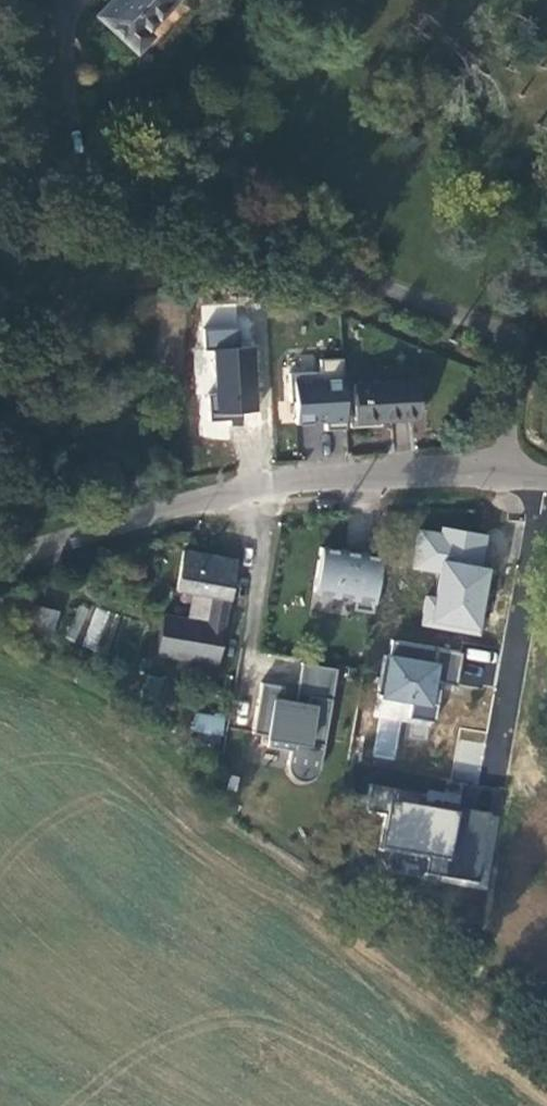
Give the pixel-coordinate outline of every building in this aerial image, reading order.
[(96,15),(137,52),(152,36),(147,32),(176,0),(110,0),(96,15)] [(237,327),(204,329),(205,350),(212,349),(215,394),(206,394),(208,420),(241,418),(241,412),(255,411),(252,347),(238,347),(237,327)] [(342,357),(319,358),(319,370),(289,372),(290,400),(294,400),(296,424),(324,422),(325,431),(346,430),(342,357)] [(356,421),(416,417),(414,380),(354,384),(356,421)] [(484,534),(441,526),(440,534),(418,530),(411,566),(438,571),(434,598),(426,597),(422,623),(478,632),(486,587),(481,586),(484,568),(479,566),(484,534)] [(381,552),(361,549),(360,553),(319,546),(312,590),(353,597),(351,609),(371,612),(381,552)] [(157,648),(218,659),(234,560),(182,551),(176,590),(211,595),(206,622),(162,615),(157,648)] [(27,633),(49,640),(58,612),(35,605),(27,633)] [(97,606),(80,643),(104,654),(121,616),(97,606)] [(456,685),(462,652),(390,640),(387,656),(383,655),(377,694),(411,700),(408,717),(435,722),(441,683),(456,685)] [(217,664),(218,659),(157,648),(155,654),(217,664)] [(301,663),(295,703),(306,705),(308,695),(310,695),(312,685),(333,688),(336,668),(301,663)] [(306,705),(295,703),(281,700),(283,686),(260,682),(251,733),(268,736),(266,747),(289,750),(287,764),(287,767),(287,770),(289,774),(290,775),(291,777),(294,779),(296,780),(298,781),(302,782),(308,781),(312,779),(315,777),(316,775),(318,772),(319,770),(333,688),(312,685),(310,695),(308,695),(306,705)] [(193,729),(220,735),(223,718),(196,713),(193,729)] [(477,885),(489,822),(417,809),(418,804),(419,796),(369,787),(364,814),(383,817),(377,851),(428,860),(425,876),(477,885)] [(490,816),(418,804),(417,809),(489,822),(490,816)]
